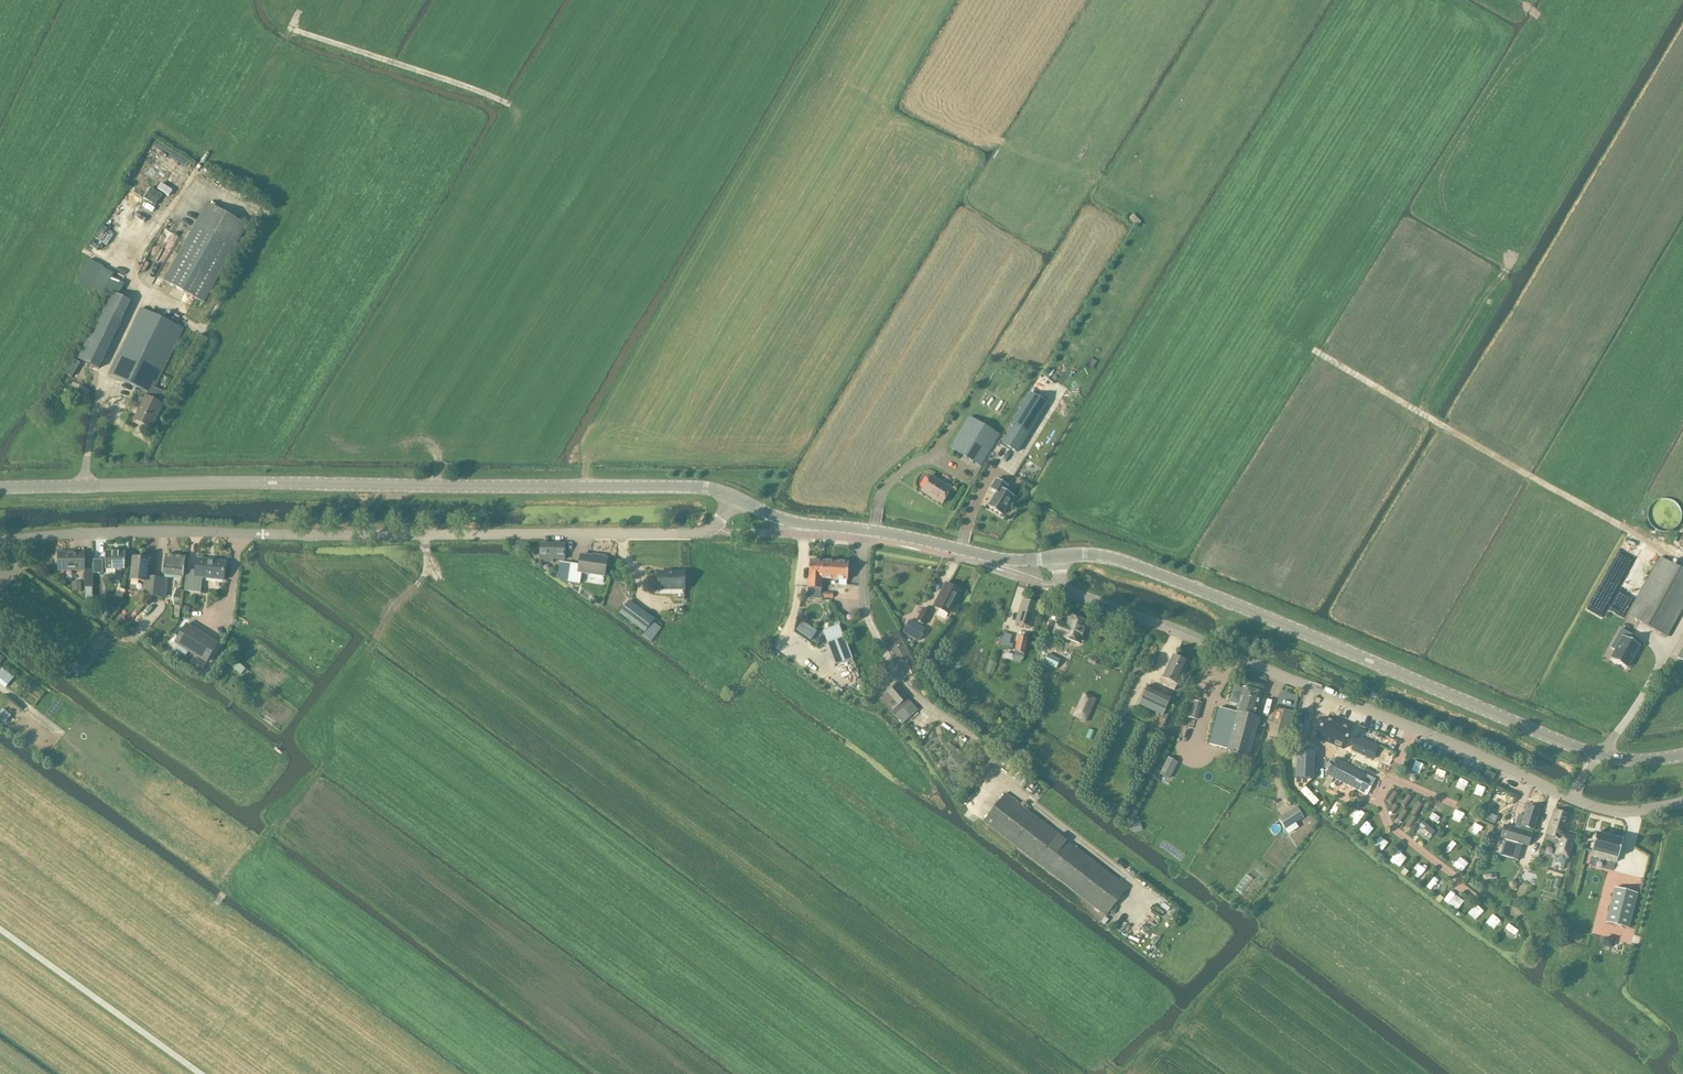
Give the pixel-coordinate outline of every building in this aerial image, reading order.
[(155,206),(162,195),(151,188),(144,198),(155,206)] [(204,303),(247,225),(208,203),(164,281),(204,303)] [(104,295),(114,274),(103,269),(93,290),(104,295)] [(111,292),(78,359),(98,369),(131,301),(111,292)] [(164,393),(154,388),(183,328),(142,309),(110,374),(148,392),(134,420),(151,428),(163,405),(160,403),(164,393)] [(81,363),(73,358),(63,372),(72,378),(81,363)] [(1015,425),(1003,444),(1017,452),(1047,404),(1031,394),(1013,424),(1015,425)] [(981,467),(999,435),(969,418),(951,449),(981,467)] [(931,477),(923,489),(935,496),(933,499),(942,504),(952,489),(931,477)] [(996,493),(988,507),(1002,515),(1014,496),(1005,491),(1008,486),(997,479),(991,490),(996,493)] [(1655,521),(1664,531),(1678,519),(1673,513),(1675,510),(1666,500),(1651,513),(1657,520),(1655,521)] [(541,544),(540,562),(553,562),(554,555),(558,556),(558,560),(565,560),(565,544),(541,544)] [(54,561),(54,562),(54,563),(55,564),(55,565),(56,565),(56,566),(57,566),(58,567),(59,567),(59,571),(85,570),(85,587),(94,587),(94,574),(93,570),(85,570),(84,552),(59,553),(59,557),(58,557),(57,558),(56,558),(55,559),(55,560),(54,561)] [(125,552),(106,552),(106,569),(125,569),(125,552)] [(166,556),(163,575),(183,578),(186,558),(166,556)] [(579,565),(571,564),(568,583),(580,584),(582,573),(604,576),(607,560),(605,559),(605,558),(600,557),(599,558),(581,556),(579,565)] [(154,597),(156,578),(149,577),(151,559),(133,557),(131,580),(145,582),(144,596),(154,597)] [(1682,607),(1682,572),(1659,559),(1628,616),(1666,638),(1682,607)] [(93,560),(93,570),(94,574),(103,574),(103,560),(93,560)] [(226,563),(197,560),(196,572),(187,570),(185,592),(201,593),(203,579),(224,581),(226,563)] [(808,588),(807,598),(821,599),(821,589),(822,579),(823,561),(810,561),(809,578),(808,588)] [(848,580),(849,563),(823,561),(822,579),(848,580)] [(568,583),(571,564),(560,562),(558,575),(568,583)] [(658,590),(685,590),(685,572),(658,572),(658,590)] [(156,578),(154,597),(165,598),(167,579),(156,578)] [(72,591),(82,591),(82,582),(72,582),(72,591)] [(949,614),(961,591),(946,583),(934,607),(949,614)] [(173,606),(179,607),(181,590),(175,589),(172,597),(173,606)] [(1031,628),(1038,604),(1023,599),(1016,623),(1031,628)] [(620,614),(639,628),(645,632),(643,636),(651,642),(661,628),(653,622),(654,620),(649,616),(629,601),(620,614)] [(924,625),(931,613),(923,609),(917,621),(924,625)] [(1058,621),(1054,634),(1063,637),(1077,642),(1079,634),(1084,635),(1088,621),(1070,615),(1067,624),(1058,621)] [(919,641),(925,629),(909,621),(903,633),(919,641)] [(219,644),(186,624),(174,643),(207,663),(219,644)] [(840,627),(824,633),(836,665),(852,659),(840,627)] [(1629,634),(1621,629),(1610,648),(1615,651),(1611,659),(1627,668),(1639,646),(1626,638),(1629,634)] [(905,679),(918,672),(897,632),(884,639),(905,679)] [(1008,634),(1004,647),(1012,649),(1013,644),(1010,644),(1012,635),(1008,634)] [(1025,654),(1028,639),(1018,637),(1015,652),(1025,654)] [(84,670),(94,656),(87,651),(77,665),(84,670)] [(1060,667),(1062,658),(1050,654),(1047,663),(1060,667)] [(1173,656),(1160,683),(1175,691),(1188,663),(1173,656)] [(206,664),(194,657),(189,665),(201,673),(206,664)] [(239,664),(235,669),(241,674),(246,669),(239,664)] [(6,688),(13,679),(0,668),(0,683),(6,688)] [(897,685),(879,699),(890,713),(892,711),(903,724),(919,712),(908,698),(897,685)] [(1147,687),(1141,700),(1149,704),(1147,708),(1163,716),(1165,711),(1171,698),(1147,687)] [(1234,687),(1230,703),(1238,705),(1236,713),(1254,718),(1261,693),(1250,690),(1250,688),(1246,687),(1244,688),(1242,688),(1242,689),(1234,687)] [(1087,722),(1095,704),(1097,699),(1085,694),(1079,709),(1075,717),(1087,722)] [(1198,720),(1202,703),(1191,700),(1187,717),(1198,720)] [(1227,751),(1248,756),(1257,719),(1254,718),(1236,713),(1227,711),(1219,708),(1214,730),(1210,746),(1227,751)] [(4,725),(12,716),(3,709),(0,712),(0,721),(4,725)] [(1289,730),(1294,713),(1286,711),(1282,728),(1289,730)] [(1315,738),(1344,750),(1352,730),(1324,718),(1315,738)] [(1021,736),(1023,733),(1018,728),(1013,735),(1018,739),(1020,736),(1021,736)] [(1358,736),(1351,751),(1372,760),(1379,746),(1358,736)] [(1296,778),(1314,779),(1315,753),(1297,752),(1296,778)] [(1337,760),(1329,775),(1362,793),(1371,777),(1337,760)] [(1439,769),(1435,778),(1443,781),(1447,772),(1439,769)] [(1492,781),(1495,775),(1487,771),(1484,777),(1492,781)] [(1473,793),(1482,798),(1486,789),(1478,785),(1473,793)] [(1005,794),(984,822),(1106,916),(1127,888),(1005,794)] [(1408,796),(1402,804),(1406,807),(1412,798),(1408,796)] [(1436,800),(1431,810),(1443,815),(1447,805),(1436,800)] [(1531,806),(1529,808),(1527,807),(1525,817),(1519,815),(1516,825),(1518,825),(1516,829),(1505,826),(1501,838),(1528,846),(1533,830),(1539,811),(1536,810),(1535,807),(1531,806)] [(1297,807),(1279,819),(1285,829),(1288,834),(1298,828),(1295,823),(1303,818),(1308,815),(1299,807),(1297,808),(1297,807)] [(1564,834),(1570,815),(1555,810),(1546,835),(1560,839),(1555,854),(1557,855),(1554,862),(1565,865),(1567,858),(1574,837),(1564,834)] [(1419,834),(1429,837),(1433,826),(1423,822),(1419,834)] [(1368,836),(1373,829),(1364,823),(1359,829),(1368,836)] [(1617,858),(1618,858),(1623,840),(1622,840),(1597,834),(1596,834),(1591,852),(1592,852),(1591,856),(1616,863),(1617,858)] [(1375,843),(1383,848),(1386,843),(1378,838),(1375,843)] [(1517,861),(1522,845),(1505,840),(1500,856),(1517,861)] [(1397,849),(1390,858),(1398,864),(1405,855),(1397,849)] [(1628,865),(1619,861),(1616,869),(1641,879),(1651,856),(1635,850),(1628,865)] [(1509,884),(1509,885),(1509,886),(1510,887),(1511,888),(1512,889),(1513,889),(1515,889),(1516,888),(1517,887),(1517,886),(1518,885),(1517,884),(1517,882),(1516,881),(1515,881),(1513,881),(1512,881),(1511,881),(1510,882),(1509,884)] [(1606,922),(1628,928),(1637,894),(1615,888),(1606,922)] [(1452,904),(1458,896),(1449,889),(1443,897),(1452,904)] [(1476,914),(1480,918),(1483,914),(1473,905),(1465,914),(1471,920),(1476,914)] [(1491,914),(1485,923),(1494,930),(1500,921),(1491,914)] [(1509,925),(1505,931),(1514,938),(1518,932),(1509,925)] [(1605,938),(1603,946),(1610,947),(1612,940),(1605,938)]
